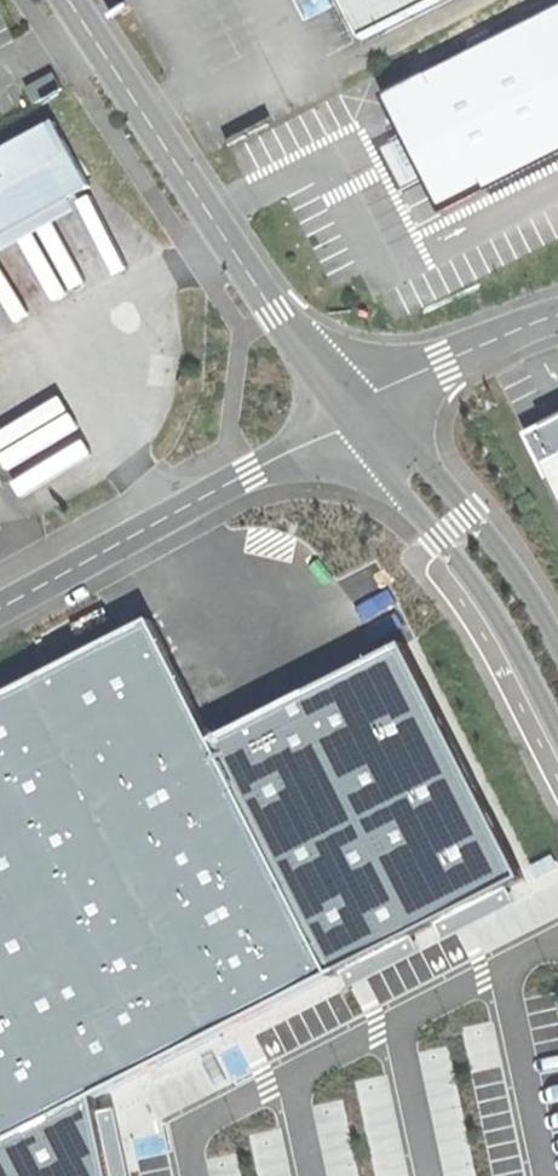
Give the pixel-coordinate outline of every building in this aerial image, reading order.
[(368,47),(458,0),(344,0),(368,47)] [(383,93),(400,127),(391,132),(397,144),(403,157),(413,152),(444,215),(557,159),(557,7),(383,93)] [(17,233),(99,191),(63,123),(0,156),(0,242),(17,233)] [(540,468),(557,503),(557,458),(540,468)] [(399,633),(208,730),(145,608),(0,683),(0,1175),(109,1175),(90,1085),(201,1028),(520,865),(399,633)]
